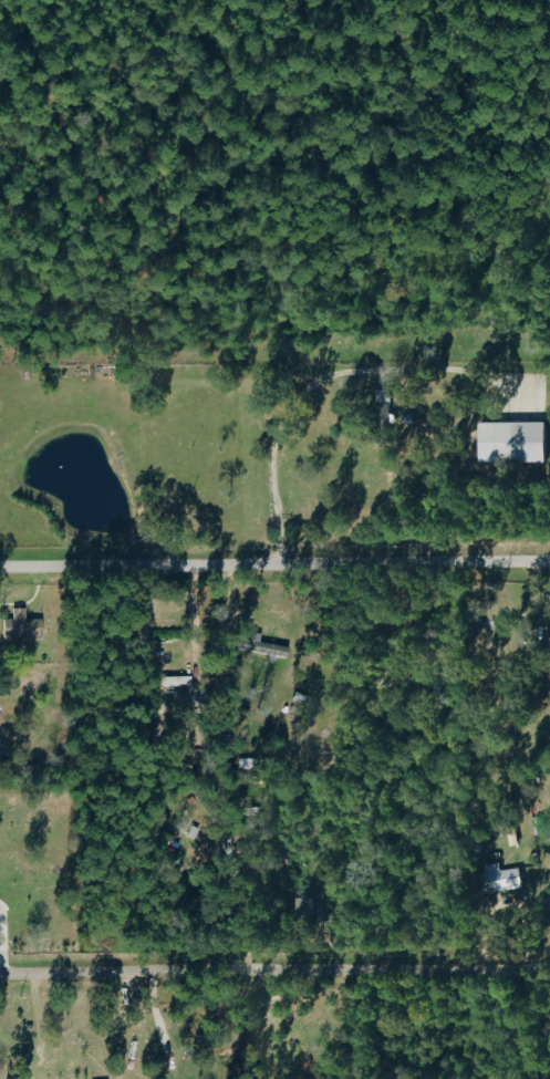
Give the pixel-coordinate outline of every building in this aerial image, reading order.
[(544,462),(543,422),(478,422),(478,463),(544,462)] [(39,619),(23,620),(23,608),(10,609),(11,619),(2,619),(3,639),(40,638),(39,619)] [(257,642),(259,635),(250,633),(246,651),(284,659),(286,648),(257,642)] [(499,870),(498,862),(481,865),(485,892),(521,886),(518,867),(499,870)]
